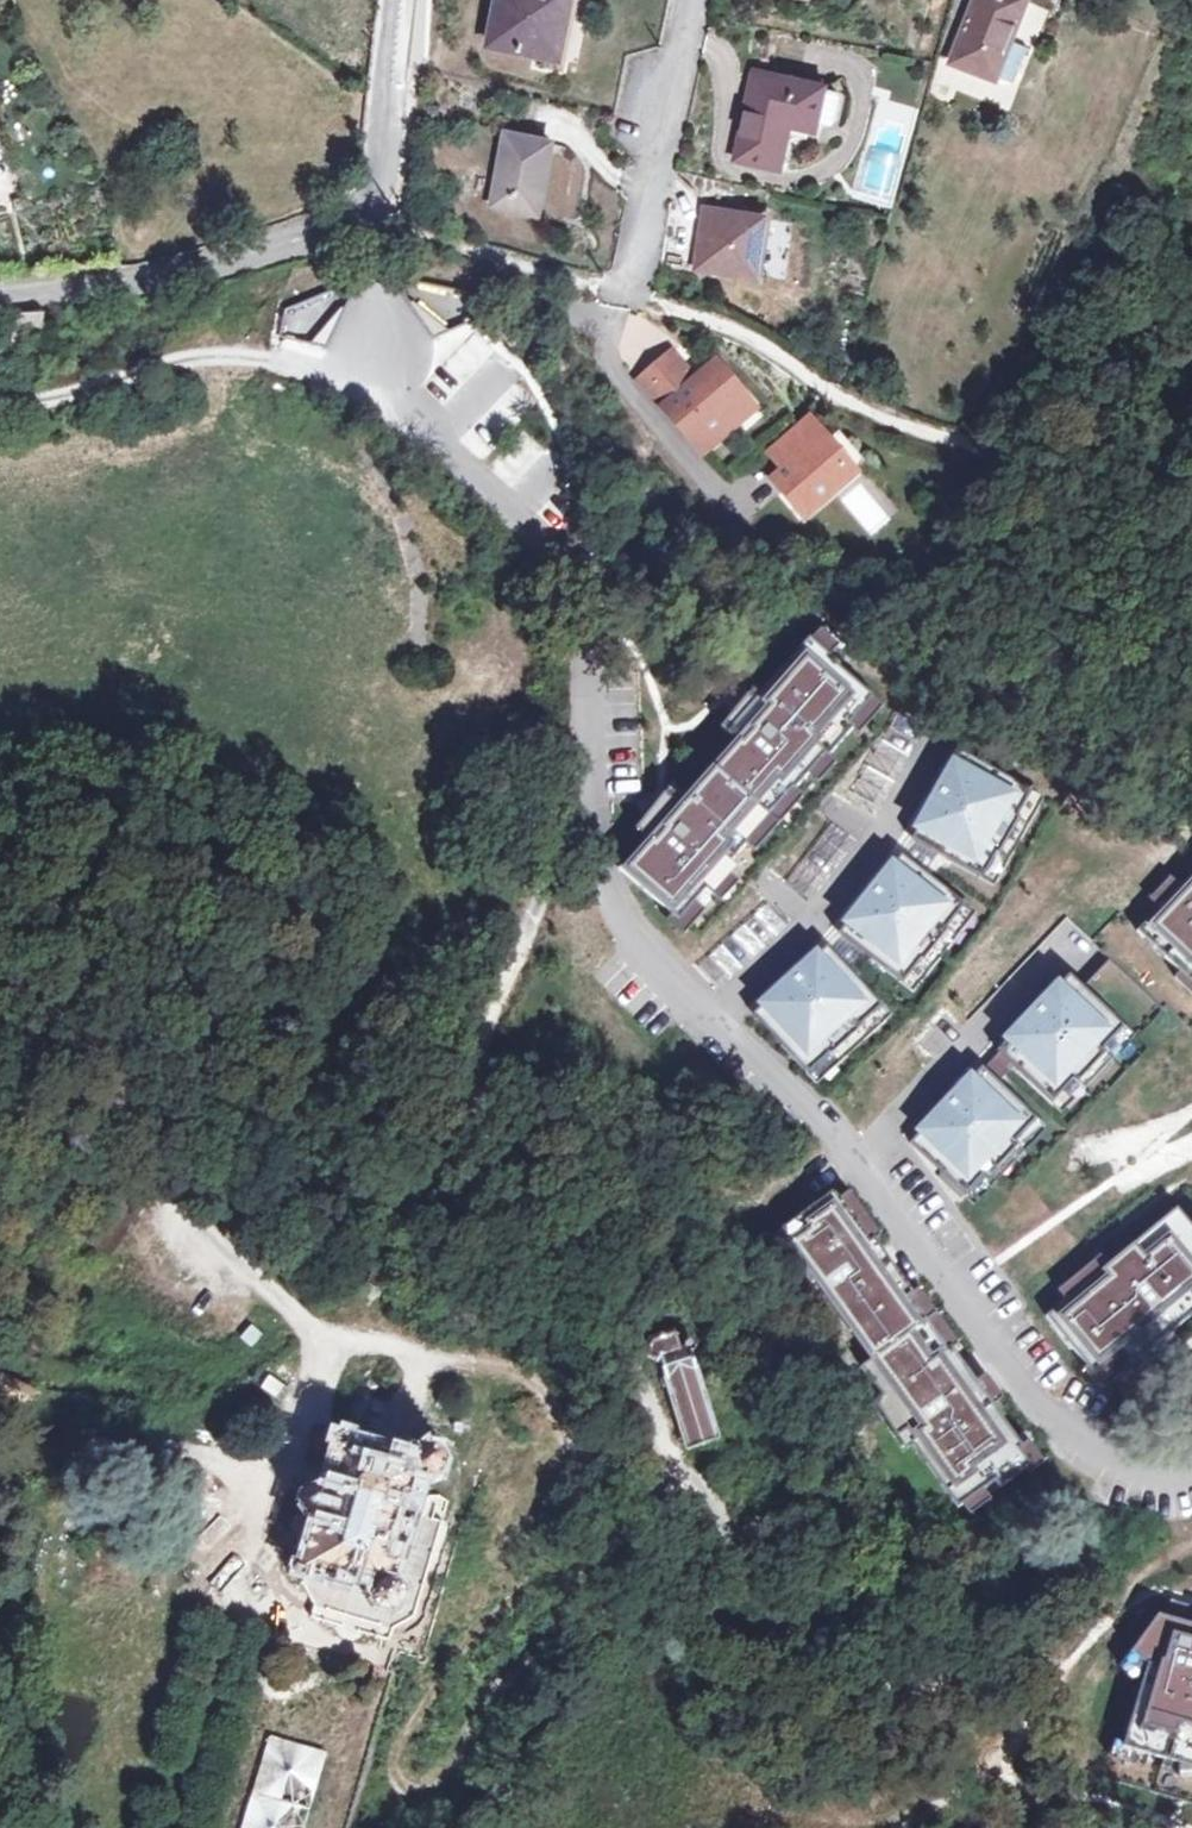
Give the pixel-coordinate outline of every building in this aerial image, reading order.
[(490,45),(559,59),(571,0),(499,0),(490,45)] [(952,60),(996,77),(1027,0),(976,0),(952,60)] [(778,166),(787,123),(788,118),(816,124),(827,126),(835,128),(838,127),(846,93),(757,73),(738,158),(778,166)] [(815,129),(816,124),(788,118),(787,123),(815,129)] [(550,143),(508,135),(494,205),(537,213),(550,143)] [(706,210),(697,268),(755,277),(764,219),(706,210)] [(767,256),(783,261),(795,223),(779,218),(767,256)] [(42,314),(9,316),(11,339),(43,336),(42,314)] [(671,352),(638,380),(701,454),(732,428),(723,417),(741,402),(710,366),(694,379),(686,386),(682,381),(690,374),(671,352)] [(690,374),(682,381),(686,386),(694,379),(690,374)] [(741,402),(723,417),(732,428),(750,413),(741,402)] [(805,422),(772,451),(786,468),(771,480),(801,515),(842,480),(849,474),(824,445),(805,422)] [(838,433),(824,445),(849,474),(842,480),(848,487),(868,469),(838,433)] [(735,739),(711,765),(793,837),(896,729),(901,723),(817,647),(735,739)] [(959,754),(916,824),(987,870),(1024,792),(959,754)] [(663,816),(617,864),(705,939),(793,837),(711,765),(663,816)] [(894,860),(850,918),(920,974),(968,902),(894,860)] [(1144,930),(1191,975),(1191,878),(1144,930)] [(811,941),(755,997),(811,1062),(887,997),(811,941)] [(1065,975),(994,1047),(1057,1108),(1128,1036),(1065,975)] [(1041,1126),(980,1069),(910,1143),(971,1200),(1041,1126)] [(844,1195),(781,1237),(875,1373),(938,1327),(844,1195)] [(1043,1314),(1099,1384),(1191,1310),(1191,1224),(1178,1207),(1043,1314)] [(374,1268),(369,1281),(382,1287),(387,1274),(374,1268)] [(938,1327),(875,1373),(972,1509),(1035,1464),(938,1327)] [(689,1344),(682,1345),(678,1346),(674,1329),(651,1337),(647,1344),(649,1353),(660,1358),(687,1445),(718,1437),(690,1347),(689,1344)] [(682,1343),(682,1345),(689,1344),(690,1347),(691,1346),(692,1344),(692,1343),(691,1341),(690,1340),(689,1339),(687,1338),(685,1339),(682,1341),(682,1343)] [(373,1389),(355,1384),(342,1426),(355,1430),(363,1424),(373,1389)] [(332,1438),(336,1446),(339,1439),(350,1442),(344,1431),(332,1438)] [(411,1461),(350,1442),(339,1439),(336,1446),(323,1488),(315,1515),(300,1564),(298,1569),(303,1571),(376,1592),(374,1597),(380,1605),(390,1609),(398,1604),(400,1594),(395,1586),(392,1584),(422,1478),(426,1479),(431,1480),(437,1478),(442,1475),(443,1473),(445,1470),(446,1467),(447,1465),(447,1462),(447,1459),(446,1453),(442,1449),(440,1447),(438,1445),(432,1443),(430,1443),(427,1443),(421,1445),(419,1446),(414,1450),(413,1453),(412,1455),(411,1461)] [(311,1514),(315,1515),(323,1488),(319,1487),(315,1486),(313,1487),(308,1489),(305,1492),(304,1493),(303,1495),(302,1500),(302,1502),(303,1506),(305,1510),(307,1512),(311,1514)] [(302,1573),(303,1571),(298,1569),(300,1564),(299,1564),(296,1565),(295,1566),(294,1567),(293,1569),(293,1570),(294,1572),(296,1574),(297,1574),(300,1574),(301,1574),(302,1573)] [(1160,1605),(1118,1666),(1136,1694),(1117,1774),(1191,1798),(1191,1603),(1160,1605)] [(268,1741),(243,1827),(307,1827),(326,1758),(268,1741)]
